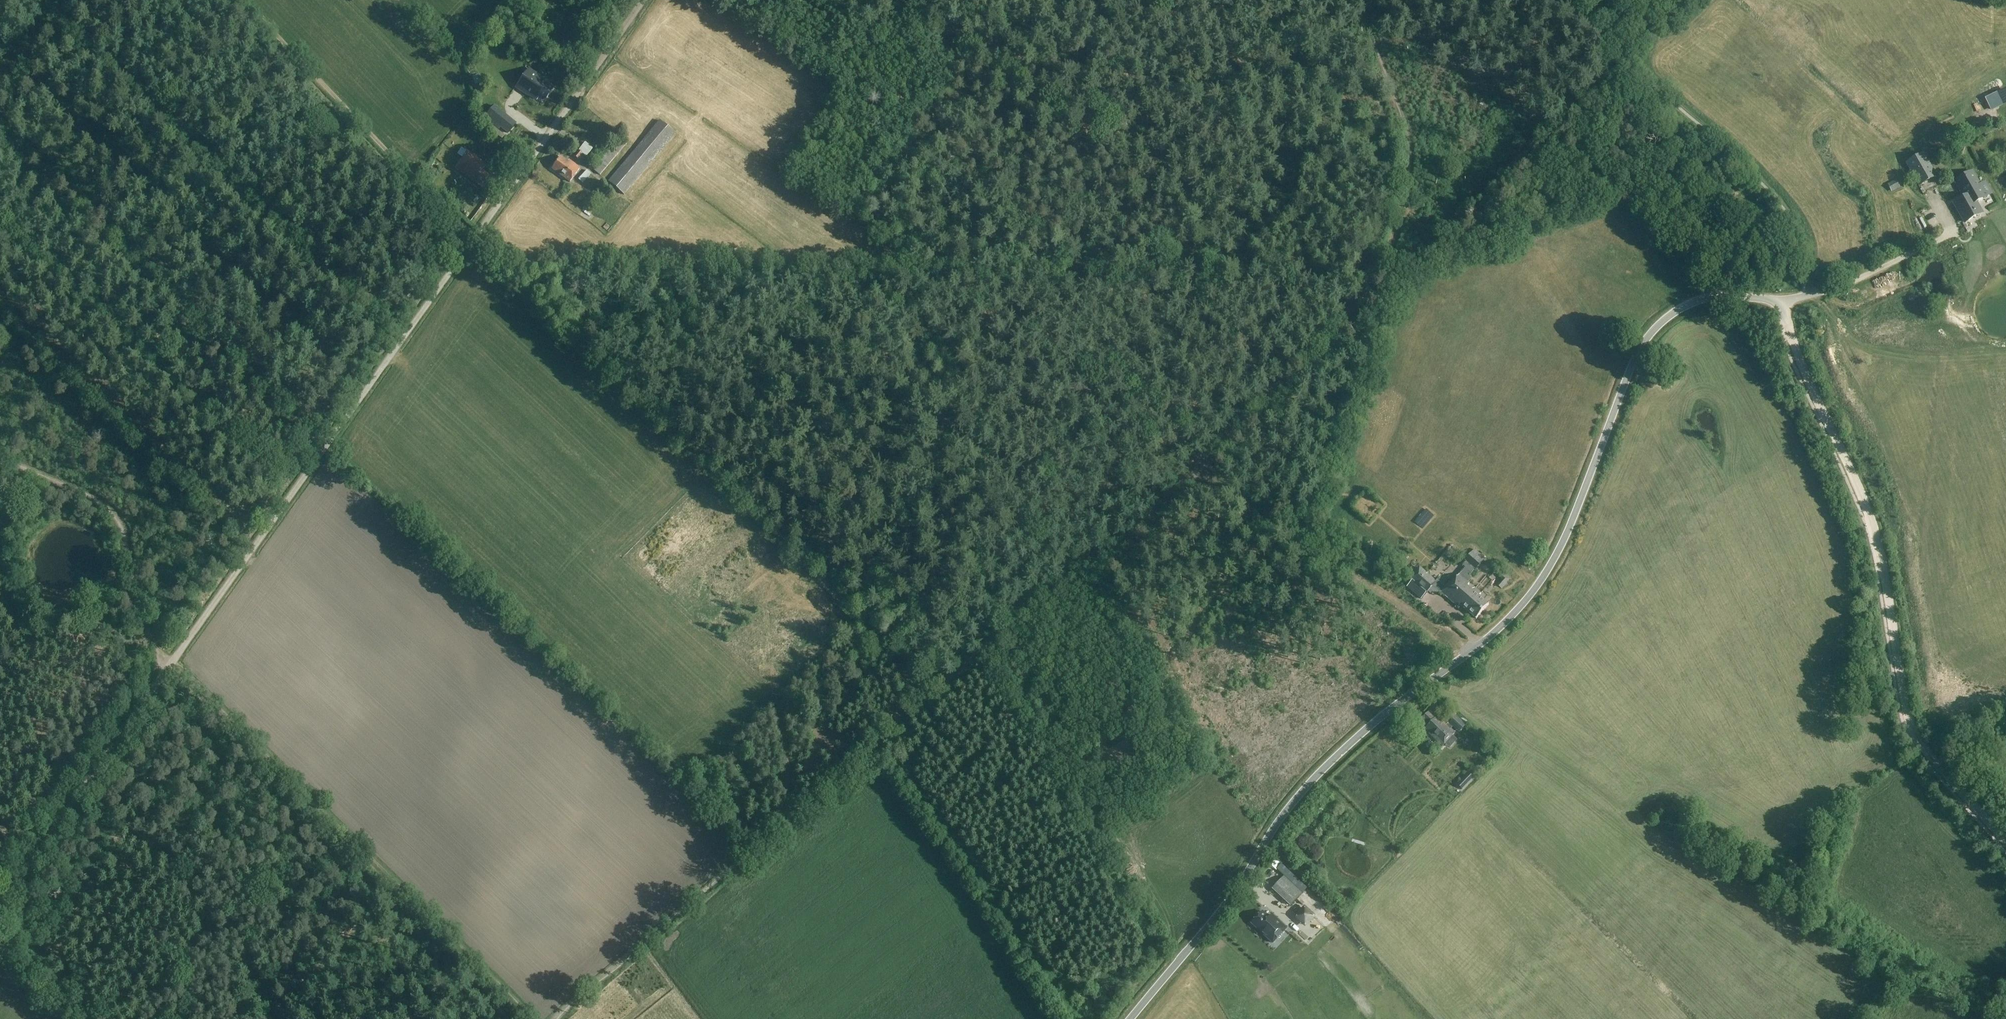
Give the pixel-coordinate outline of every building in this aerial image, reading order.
[(553,89),(541,81),(535,77),(528,72),(526,74),(521,82),(517,87),(531,96),(536,100),(539,96),(545,100),(553,89)] [(506,116),(494,106),(486,116),(498,126),(506,116)] [(1937,120),(1946,115),(1944,111),(1935,117),(1937,120)] [(659,121),(609,182),(624,195),(675,134),(659,121)] [(1937,145),(1942,138),(1939,135),(1933,142),(1937,145)] [(1901,140),(1897,148),(1906,151),(1910,144),(1901,140)] [(578,160),(582,154),(587,158),(594,149),(584,143),(578,151),(577,151),(573,156),(578,160)] [(467,151),(455,168),(483,189),(491,177),(483,171),(487,165),(467,151)] [(561,157),(551,169),(569,183),(580,169),(569,161),(568,163),(561,157)] [(1924,158),(1909,167),(1924,194),(1939,186),(1924,158)] [(586,171),(579,180),(583,184),(590,175),(586,171)] [(1965,200),(1957,202),(1963,220),(1975,216),(1971,203),(1988,198),(1984,186),(1980,187),(1977,175),(1958,182),(1965,200)] [(1483,560),(1473,552),(1465,561),(1468,564),(1466,566),(1473,572),(1483,560)] [(1435,583),(1426,574),(1420,568),(1412,577),(1414,579),(1407,587),(1421,599),(1426,594),(1435,583)] [(1458,608),(1460,606),(1476,620),(1489,605),(1479,597),(1481,594),(1474,589),(1471,591),(1467,588),(1469,584),(1459,575),(1451,585),(1449,583),(1441,593),(1458,608)] [(1442,747),(1455,734),(1451,731),(1453,728),(1460,733),(1465,726),(1454,716),(1448,722),(1449,723),(1446,726),(1431,711),(1422,720),(1428,726),(1427,728),(1431,732),(1429,734),(1442,747)] [(1469,726),(1474,722),(1465,713),(1460,717),(1469,726)] [(1468,772),(1457,784),(1463,790),(1474,778),(1468,772)] [(1272,889),(1289,906),(1303,893),(1307,888),(1299,880),(1283,864),(1277,870),(1284,877),(1272,889)] [(1299,905),(1309,914),(1316,906),(1306,898),(1299,905)] [(1262,912),(1251,924),(1273,944),(1286,929),(1275,919),(1273,922),(1262,912)]
